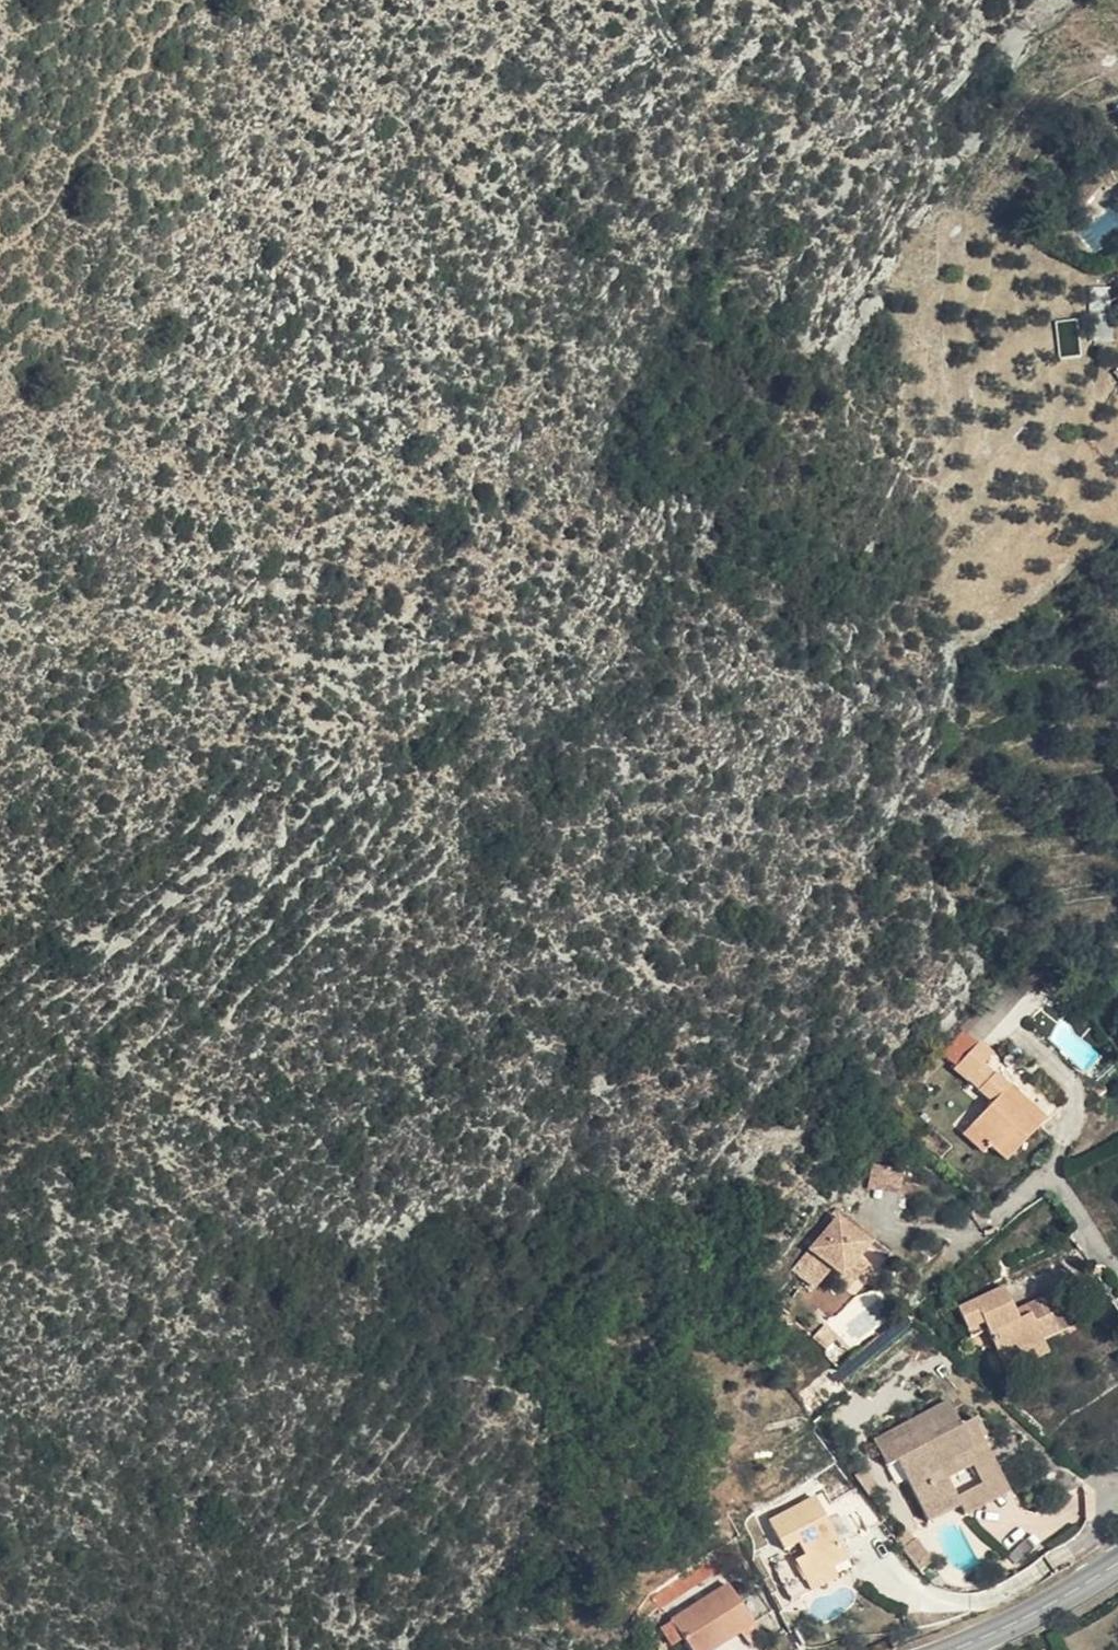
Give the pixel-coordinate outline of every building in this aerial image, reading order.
[(1100,171),(1090,180),(1106,177),(1100,171)] [(1106,177),(1090,180),(1066,202),(1082,213),(1113,183),(1106,177)] [(1058,355),(1078,353),(1075,318),(1055,320),(1058,355)] [(1007,1035),(986,1017),(944,1062),(990,1105),(967,1127),(1003,1163),(1049,1115),(989,1059),(1007,1035)] [(857,1168),(855,1191),(879,1195),(882,1171),(857,1168)] [(810,1277),(831,1260),(845,1249),(831,1232),(838,1229),(824,1212),(782,1249),(790,1256),(806,1273),(810,1277)] [(806,1273),(790,1256),(776,1272),(790,1286),(806,1273)] [(845,1274),(831,1260),(810,1277),(824,1293),(845,1274)] [(992,1328),(984,1313),(937,1338),(955,1368),(971,1361),(987,1386),(1028,1364),(1061,1346),(1038,1306),(1004,1323),(1014,1336),(999,1341),(992,1328)] [(1014,1336),(1004,1323),(992,1328),(999,1341),(1014,1336)] [(945,1401),(873,1443),(887,1468),(896,1462),(922,1506),(953,1488),(958,1497),(985,1482),(970,1456),(987,1447),(974,1416),(959,1425),(945,1401)] [(953,1488),(922,1506),(930,1520),(961,1503),(967,1512),(1010,1486),(987,1447),(970,1456),(985,1482),(958,1497),(953,1488)] [(864,1472),(856,1479),(870,1498),(879,1491),(864,1472)] [(844,1478),(809,1499),(830,1534),(871,1509),(844,1478)] [(806,1493),(762,1520),(786,1557),(797,1574),(825,1556),(839,1548),(830,1534),(809,1499),(806,1493)] [(901,1537),(910,1546),(918,1539),(909,1529),(901,1537)] [(910,1546),(907,1549),(925,1570),(936,1560),(918,1539),(910,1546)] [(825,1556),(829,1565),(843,1555),(839,1548),(825,1556)] [(797,1574),(786,1557),(779,1561),(796,1590),(831,1569),(829,1565),(825,1556),(797,1574)] [(685,1640),(691,1649),(712,1649),(756,1616),(729,1578),(672,1620),(673,1622),(685,1640)] [(673,1622),(663,1628),(674,1646),(685,1640),(673,1622)] [(769,1634),(763,1624),(751,1632),(759,1640),(769,1634)]
